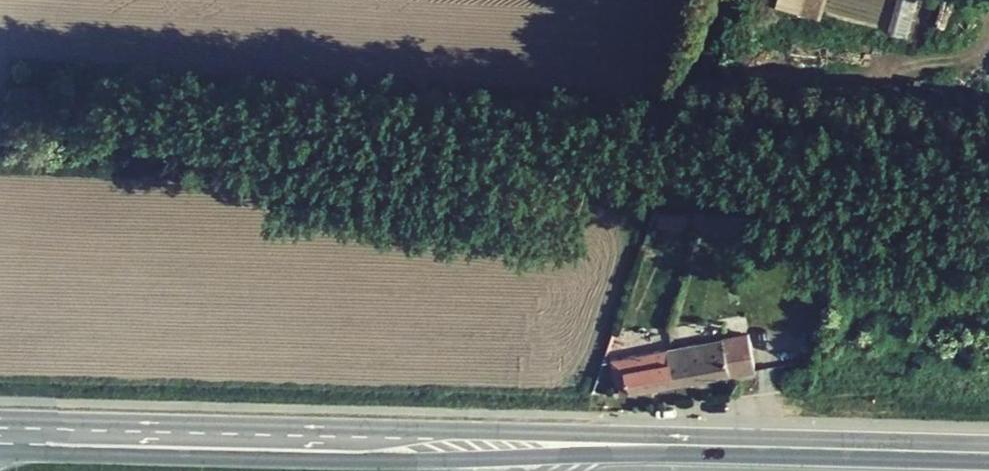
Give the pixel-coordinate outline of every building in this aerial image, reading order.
[(795,10),(816,17),(821,0),(798,0),(795,10)] [(711,320),(670,328),(677,361),(729,350),(722,308),(710,311),(711,320)] [(618,338),(621,372),(677,361),(670,328),(639,333),(638,324),(623,327),(625,336),(618,338)]
